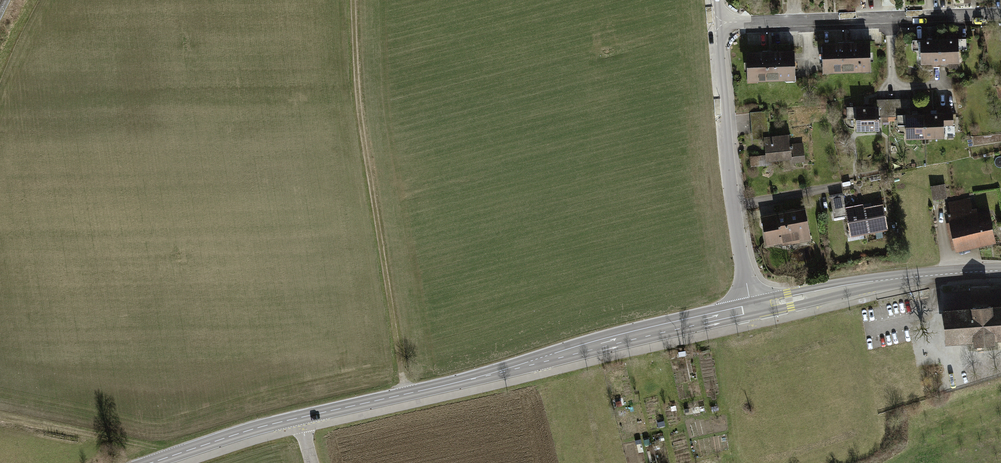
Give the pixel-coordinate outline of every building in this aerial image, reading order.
[(938,37),(917,37),(917,64),(938,64),(938,37)] [(954,37),(938,37),(938,64),(954,64),(954,37)] [(820,72),(868,71),(866,43),(819,44),(820,72)] [(792,78),(792,51),(744,52),(745,79),(792,78)] [(878,104),(852,105),(853,133),(879,132),(878,104)] [(956,111),(926,112),(926,139),(946,138),(946,121),(956,121),(956,111)] [(926,112),(906,113),(908,140),(926,139),(926,112)] [(768,137),(767,113),(750,114),(751,138),(768,137)] [(788,138),(765,139),(766,161),(791,159),(791,164),(802,163),(801,146),(789,147),(788,138)] [(943,184),(931,186),(933,199),(945,197),(943,184)] [(846,199),(832,200),(835,221),(847,219),(849,241),(888,236),(885,209),(848,213),(846,199)] [(972,201),(947,205),(954,248),(992,242),(987,211),(974,213),(972,201)] [(802,212),(763,216),(767,250),(806,246),(802,212)] [(941,310),(944,345),(971,343),(971,346),(993,344),(993,340),(1000,340),(1000,305),(941,310)]
